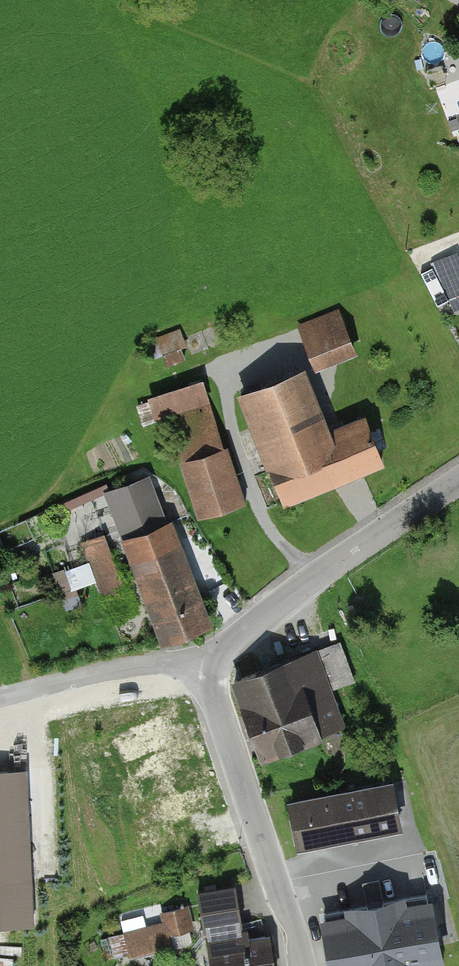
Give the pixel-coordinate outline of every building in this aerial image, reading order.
[(457,253),(433,264),(454,313),(458,311),(458,257),(457,253)] [(350,352),(336,314),(295,330),(309,368),(350,352)] [(192,514),(238,499),(198,377),(140,395),(149,423),(161,419),(192,514)] [(292,377),(242,396),(286,508),(350,481),(384,467),(365,419),(316,438),(292,377)] [(129,483),(108,491),(164,639),(206,623),(162,509),(142,516),(129,483)] [(125,591),(102,534),(80,543),(102,600),(125,591)] [(317,651),(233,684),(263,761),(347,729),(317,651)] [(27,766),(0,767),(0,921),(34,920),(27,766)] [(401,825),(391,777),(290,798),(299,846),(401,825)] [(235,880),(196,888),(202,921),(241,913),(235,880)] [(322,923),(331,965),(441,965),(427,900),(322,923)] [(183,906),(157,912),(160,924),(117,934),(122,958),(167,947),(165,937),(189,932),(183,906)] [(207,934),(212,965),(277,965),(272,935),(254,938),(252,927),(207,934)]
